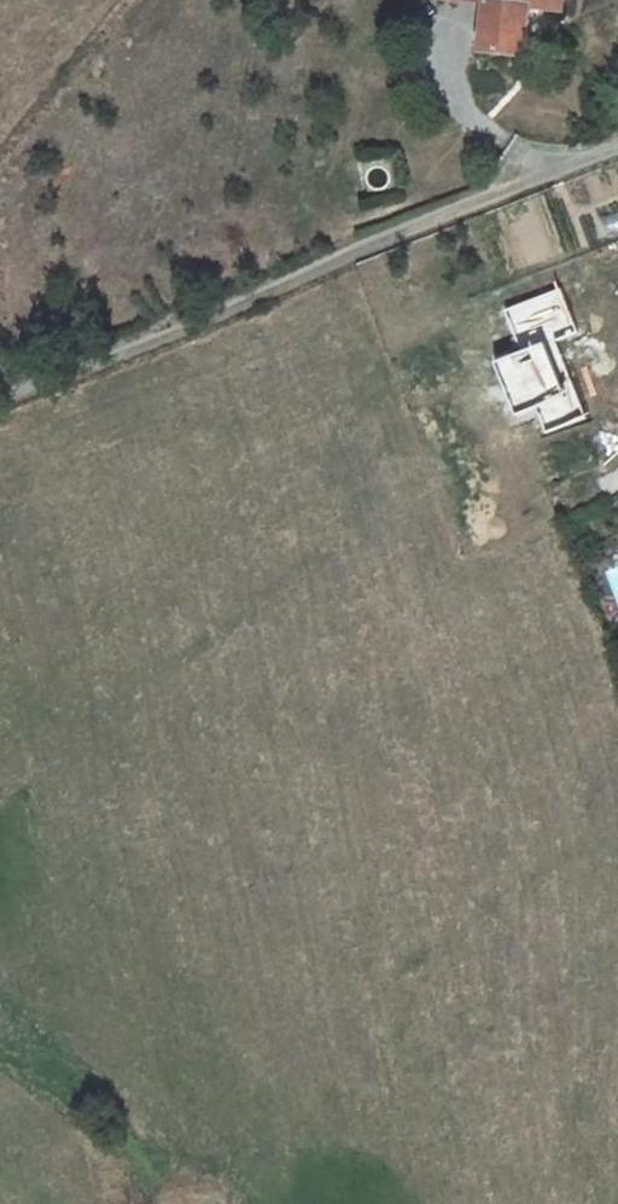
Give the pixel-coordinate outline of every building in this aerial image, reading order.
[(507,5),(488,2),(482,52),(524,57),(529,8),(564,12),(565,0),(508,0),(507,5)]
